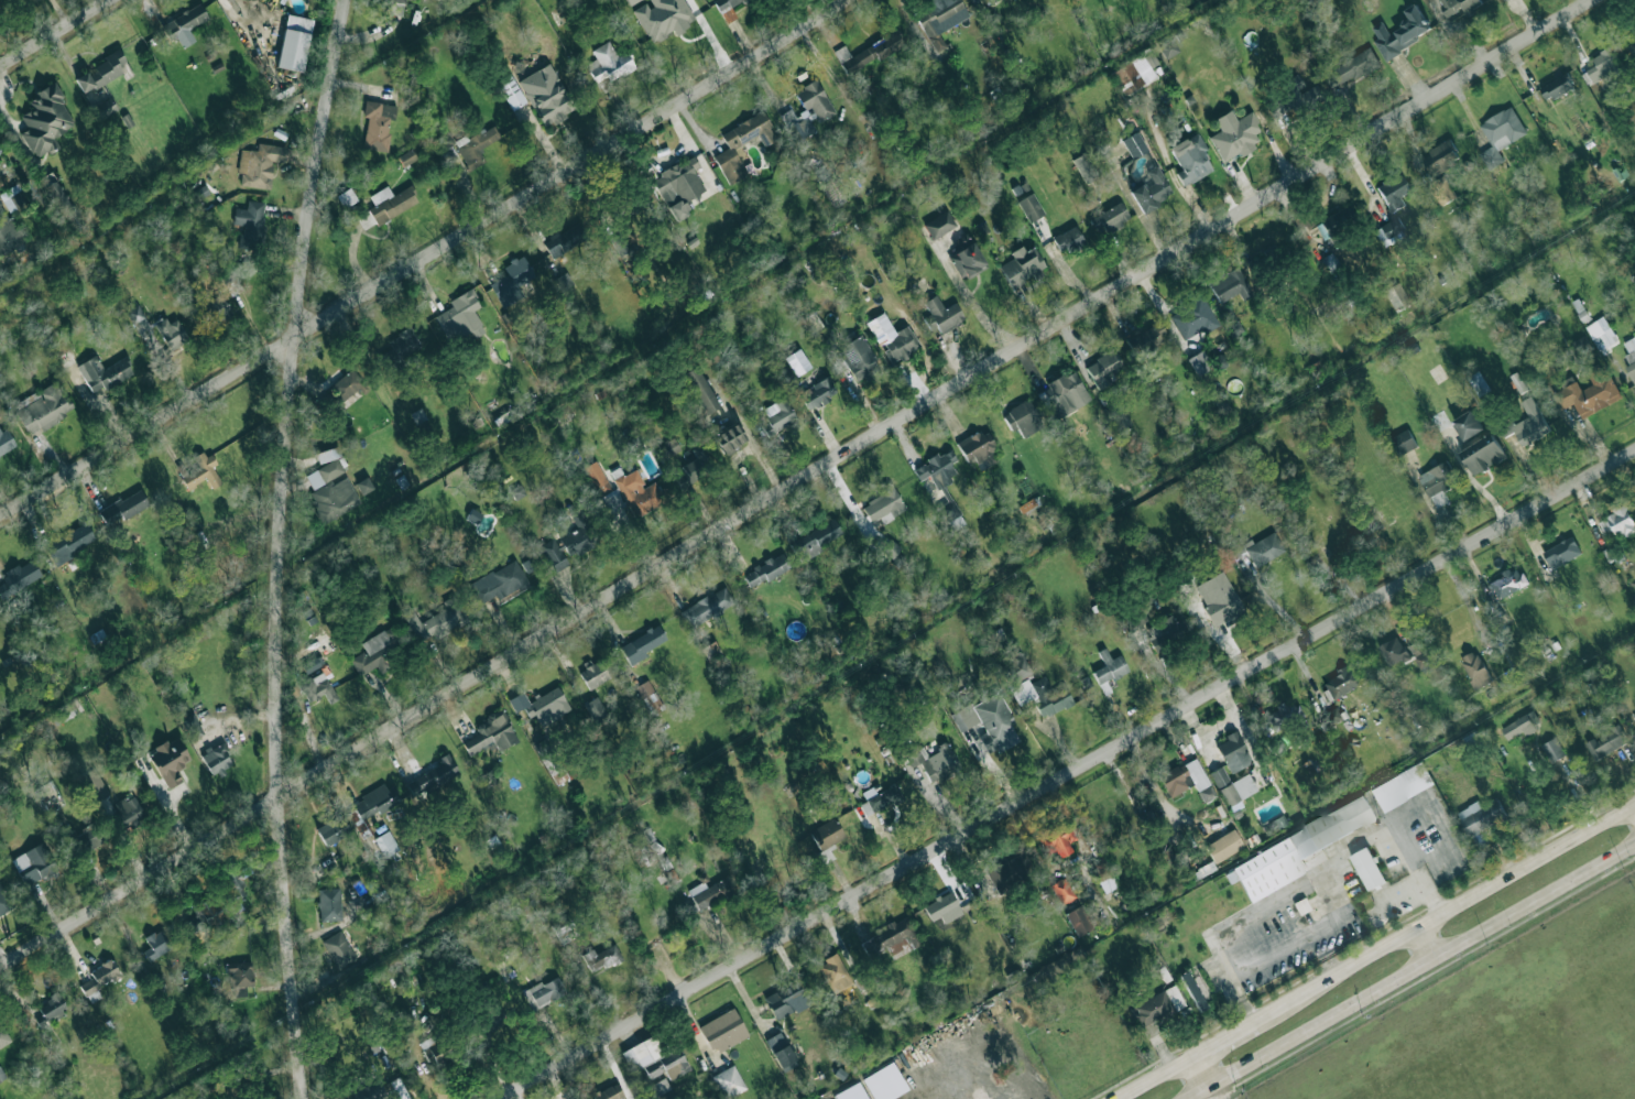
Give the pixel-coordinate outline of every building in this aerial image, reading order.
[(388,12),(402,14),(404,0),(389,0),(388,12)] [(647,1),(632,10),(651,43),(673,31),(674,32),(695,21),(683,0),(647,0),(647,1)] [(737,18),(731,7),(744,0),(713,0),(726,23),(737,18)] [(968,15),(959,0),(928,0),(924,2),(927,10),(912,19),(936,62),(951,53),(939,32),(968,15)] [(1446,15),(1462,9),(1465,14),(1482,7),(1479,0),(1438,0),(1446,15)] [(176,36),(183,47),(195,41),(188,30),(208,19),(200,3),(161,24),(168,41),(176,36)] [(1430,29),(1416,3),(1404,10),(1410,20),(1388,32),(1382,21),(1371,26),(1377,37),(1374,40),(1385,61),(1415,43),(1413,39),(1430,29)] [(313,19),(286,14),(276,66),(303,72),(313,19)] [(835,51),(859,96),(868,90),(855,69),(876,58),(878,59),(905,45),(896,30),(850,56),(844,45),(835,51)] [(1634,59),(1634,31),(1623,37),(1634,59)] [(1179,53),(1173,37),(1157,45),(1164,59),(1179,53)] [(625,52),(617,56),(608,41),(591,51),(596,59),(586,65),(595,81),(606,76),(609,81),(635,67),(625,52)] [(1380,65),(1371,47),(1326,72),(1334,88),(1380,65)] [(1623,72),(1615,47),(1592,55),(1595,67),(1587,69),(1591,81),(1623,72)] [(1110,69),(1122,95),(1156,78),(1151,67),(1158,64),(1152,50),(1110,69)] [(133,75),(120,51),(73,76),(83,94),(122,74),(124,78),(133,75)] [(519,79),(542,127),(574,111),(551,63),(519,79)] [(1322,97),(1316,84),(1306,88),(1297,73),(1280,81),(1296,111),(1322,97)] [(1548,102),(1574,86),(1566,73),(1539,88),(1548,102)] [(511,110),(525,102),(510,74),(495,81),(511,110)] [(832,115),(819,80),(795,90),(804,111),(794,115),(792,109),(781,115),(792,143),(816,134),(811,122),(832,115)] [(20,133),(35,157),(56,145),(52,138),(76,123),(52,84),(26,99),(32,109),(21,116),(28,129),(20,133)] [(117,110),(111,98),(94,106),(99,118),(117,110)] [(1285,112),(1277,98),(1265,104),(1273,118),(1285,112)] [(386,151),(390,119),(395,119),(396,104),(364,101),(363,116),(367,116),(363,150),(386,151)] [(1527,133),(1512,106),(1479,124),(1491,146),(1479,153),(1487,170),(1504,161),(1498,150),(1527,133)] [(1208,137),(1223,163),(1256,144),(1252,135),(1261,130),(1251,111),(1235,120),(1230,110),(1214,118),(1221,130),(1208,137)] [(728,185),(746,175),(733,148),(759,135),(764,146),(776,140),(762,111),(720,133),(728,148),(713,155),(728,185)] [(500,138),(493,123),(455,143),(468,170),(487,161),(480,148),(500,138)] [(1146,151),(1137,132),(1122,139),(1131,159),(1146,151)] [(1180,170),(1176,173),(1182,186),(1212,171),(1202,152),(1207,150),(1197,132),(1168,148),(1180,170)] [(1420,155),(1432,176),(1461,161),(1449,140),(1420,155)] [(239,185),(270,189),(273,161),(285,162),(287,146),(258,143),(257,151),(240,149),(237,172),(241,173),(239,185)] [(1099,177),(1087,152),(1072,159),(1083,184),(1099,177)] [(705,191),(694,171),(700,167),(693,155),(651,178),(675,221),(689,214),(684,203),(705,191)] [(1173,194),(1155,165),(1145,172),(1148,178),(1129,191),(1142,213),(1173,194)] [(42,177),(63,220),(74,216),(53,172),(42,177)] [(1400,196),(1409,192),(1400,173),(1376,184),(1389,213),(1405,205),(1400,196)] [(1456,198),(1447,178),(1429,187),(1439,206),(1456,198)] [(9,213),(28,203),(18,183),(0,192),(0,195),(9,213)] [(378,226),(418,202),(410,185),(393,195),(388,185),(369,196),(374,206),(359,215),(367,228),(375,222),(378,226)] [(344,208),(358,200),(350,187),(336,195),(344,208)] [(1027,222),(1043,215),(1034,193),(1017,199),(1027,222)] [(23,242),(0,197),(0,255),(23,242)] [(233,207),(232,224),(242,225),(240,246),(260,247),(264,202),(247,200),(247,208),(233,207)] [(1131,219),(1121,202),(1090,219),(1100,236),(1131,219)] [(1315,225),(1323,239),(1351,222),(1343,208),(1315,225)] [(931,240),(956,227),(947,210),(923,224),(931,240)] [(1383,248),(1407,236),(1397,217),(1373,229),(1383,248)] [(552,258),(590,237),(581,220),(543,241),(552,258)] [(1083,241),(1075,226),(1053,238),(1060,253),(1083,241)] [(620,257),(631,249),(621,235),(610,241),(620,257)] [(947,257),(962,281),(985,265),(971,242),(947,257)] [(1013,257),(998,266),(1013,289),(1046,268),(1033,247),(1025,251),(1022,246),(1010,252),(1013,257)] [(1339,265),(1333,252),(1322,257),(1328,270),(1339,265)] [(502,307),(523,296),(517,285),(534,275),(522,254),(502,265),(506,274),(489,284),(502,307)] [(1220,303),(1238,292),(1242,301),(1253,294),(1236,266),(1208,283),(1220,303)] [(222,278),(232,294),(240,290),(231,272),(222,278)] [(1409,304),(1399,282),(1384,289),(1394,311),(1409,304)] [(448,302),(451,306),(435,316),(450,344),(481,325),(473,311),(481,306),(470,289),(448,302)] [(209,327),(232,315),(221,293),(198,305),(209,327)] [(964,319),(955,303),(944,308),(936,294),(923,302),(929,314),(925,317),(935,335),(964,319)] [(1184,341),(1218,323),(1202,295),(1168,313),(1184,341)] [(150,330),(140,305),(128,309),(138,335),(150,330)] [(1232,337),(1243,330),(1229,307),(1218,315),(1232,337)] [(890,364),(920,348),(907,325),(894,331),(883,312),(866,322),(890,364)] [(177,318),(167,324),(163,316),(153,322),(168,349),(188,339),(177,318)] [(1611,327),(1603,330),(1598,320),(1585,327),(1600,351),(1618,340),(1611,327)] [(1127,338),(1136,355),(1160,342),(1152,326),(1127,338)] [(422,347),(410,327),(388,339),(392,348),(380,355),(388,367),(422,347)] [(824,342),(836,338),(831,327),(820,331),(824,342)] [(880,368),(862,335),(838,348),(854,381),(880,368)] [(1621,344),(1632,363),(1625,367),(1634,385),(1634,336),(1621,344)] [(795,376),(810,368),(800,348),(785,356),(795,376)] [(1122,369),(1114,350),(1084,364),(1092,382),(1122,369)] [(1187,358),(1196,376),(1211,368),(1202,350),(1187,358)] [(124,357),(103,369),(96,353),(76,364),(94,395),(133,372),(124,357)] [(1622,399),(1607,370),(1602,372),(1599,363),(1585,370),(1593,384),(1580,391),(1573,376),(1560,382),(1563,388),(1552,393),(1560,410),(1574,403),(1581,417),(1622,399)] [(680,376),(706,415),(720,406),(695,366),(680,376)] [(366,387),(352,369),(329,385),(342,403),(366,387)] [(1090,399),(1072,369),(1040,389),(1058,418),(1090,399)] [(1474,392),(1486,389),(1481,371),(1469,376),(1474,392)] [(799,396),(807,410),(837,393),(828,376),(810,385),(813,389),(799,396)] [(28,434),(40,428),(40,429),(73,412),(55,381),(35,392),(39,398),(15,411),(28,434)] [(1520,401),(1528,416),(1511,425),(1520,446),(1549,432),(1532,395),(1520,401)] [(762,410),(774,432),(796,420),(785,398),(762,410)] [(1001,413),(1011,432),(1017,428),(1022,437),(1043,426),(1027,399),(1001,413)] [(1484,429),(1472,410),(1452,421),(1464,440),(1484,429)] [(711,435),(721,454),(745,440),(735,422),(711,435)] [(17,447),(7,428),(0,432),(0,456),(17,447)] [(973,458),(980,469),(1001,459),(984,428),(957,443),(967,461),(973,458)] [(1417,446),(1408,428),(1391,437),(1399,455),(1417,446)] [(1472,476),(1506,459),(1494,434),(1460,450),(1472,476)] [(663,459),(680,449),(674,437),(656,447),(663,459)] [(696,459),(682,465),(686,478),(712,468),(704,444),(693,448),(696,459)] [(340,456),(337,446),(315,453),(318,463),(340,456)] [(964,524),(944,483),(957,477),(950,463),(957,460),(950,448),(927,460),(928,461),(913,469),(918,480),(930,475),(945,502),(938,505),(951,531),(964,524)] [(175,467),(187,489),(206,479),(211,489),(221,483),(212,466),(215,465),(206,449),(175,467)] [(312,488),(345,472),(338,458),(305,474),(312,488)] [(1432,508),(1449,502),(1443,488),(1458,483),(1449,461),(1419,472),(1432,508)] [(585,469),(608,514),(626,505),(633,518),(665,502),(653,480),(637,488),(631,474),(624,477),(619,467),(602,475),(596,463),(585,469)] [(321,523),(360,505),(347,475),(308,493),(321,523)] [(362,494),(373,488),(367,477),(355,483),(362,494)] [(871,522),(882,515),(885,522),(906,509),(892,485),(860,504),(871,522)] [(106,525),(121,516),(123,520),(149,505),(140,488),(98,512),(106,525)] [(1625,504),(1612,510),(1613,514),(1598,522),(1603,533),(1613,529),(1618,541),(1634,533),(1634,525),(1625,504)] [(559,537),(569,557),(596,543),(578,510),(569,514),(577,529),(559,537)] [(800,563),(822,551),(819,545),(841,533),(833,519),(789,543),(800,563)] [(96,543),(86,523),(44,543),(54,563),(96,543)] [(1252,538),(1242,544),(1255,568),(1285,551),(1274,531),(1254,542),(1252,538)] [(1581,555),(1573,536),(1543,550),(1550,568),(1581,555)] [(567,565),(553,537),(539,545),(554,573),(567,565)] [(878,552),(892,561),(901,546),(887,537),(878,552)] [(750,588),(791,566),(783,552),(742,574),(750,588)] [(32,558),(2,575),(6,581),(0,585),(0,597),(1,599),(42,576),(32,558)] [(468,586),(480,605),(494,595),(499,600),(528,581),(514,558),(468,586)] [(1496,599),(1527,586),(1519,567),(1489,580),(1496,599)] [(1193,586),(1216,627),(1244,611),(1223,570),(1193,586)] [(679,611),(689,629),(734,603),(724,586),(679,611)] [(446,609),(419,621),(415,612),(405,617),(417,644),(469,621),(457,592),(442,599),(446,609)] [(1157,652),(1188,635),(1180,621),(1176,623),(1170,614),(1144,629),(1157,652)] [(619,645),(630,665),(646,656),(644,651),(666,640),(658,624),(619,645)] [(360,642),(364,651),(350,659),(359,676),(377,666),(379,672),(403,659),(388,628),(360,642)] [(1377,646),(1389,668),(1409,657),(1398,635),(1377,646)] [(1434,667),(1420,640),(1408,645),(1421,673),(1434,667)] [(1107,683),(1129,672),(1120,654),(1111,660),(1104,648),(1098,652),(1104,665),(1092,672),(1101,689),(1108,686),(1107,683)] [(1491,682),(1476,650),(1460,657),(1474,689),(1491,682)] [(1032,675),(1021,651),(998,662),(1009,685),(1032,675)] [(301,665),(305,674),(324,664),(319,655),(301,665)] [(587,689),(609,679),(599,659),(578,668),(587,689)] [(1332,699),(1366,681),(1356,663),(1322,682),(1332,699)] [(328,704),(337,698),(323,671),(298,684),(308,703),(324,695),(328,704)] [(1072,705),(1066,686),(1051,692),(1045,675),(1021,684),(1021,685),(1012,688),(1015,698),(1022,696),(1023,700),(1034,697),(1040,716),(1072,705)] [(635,686),(650,716),(663,709),(648,679),(635,686)] [(514,712),(523,708),(528,718),(535,715),(541,726),(570,711),(558,686),(527,700),(523,692),(508,699),(514,712)] [(1018,741),(1012,726),(1014,723),(999,692),(951,715),(960,732),(980,722),(985,731),(979,735),(989,755),(1018,741)] [(592,721),(606,715),(597,696),(584,703),(592,721)] [(1263,711),(1269,730),(1302,719),(1297,701),(1263,711)] [(1540,725),(1533,710),(1501,727),(1507,739),(1522,731),(1524,733),(1540,725)] [(478,735),(462,740),(468,755),(495,746),(498,750),(516,742),(504,711),(473,722),(478,735)] [(204,733),(193,712),(181,718),(192,740),(204,733)] [(1628,742),(1621,726),(1584,743),(1593,760),(1628,742)] [(1216,746),(1230,773),(1252,762),(1235,730),(1224,736),(1227,740),(1216,746)] [(1540,744),(1549,763),(1565,755),(1555,737),(1540,744)] [(168,788),(182,781),(175,770),(190,760),(176,738),(168,743),(167,741),(146,753),(168,788)] [(929,783),(960,771),(947,741),(936,746),(939,752),(928,758),(923,747),(905,754),(911,766),(922,763),(929,783)] [(210,776),(232,768),(226,752),(228,751),(225,743),(201,753),(210,776)] [(406,783),(415,797),(459,772),(447,753),(438,759),(440,763),(406,783)] [(1216,796),(1196,757),(1158,775),(1169,797),(1193,784),(1203,803),(1216,796)] [(1370,786),(1380,809),(1434,787),(1424,763),(1370,786)] [(1229,782),(1223,766),(1211,771),(1228,813),(1242,807),(1239,798),(1256,791),(1250,773),(1229,782)] [(95,802),(109,794),(96,771),(83,779),(95,802)] [(1463,790),(1458,781),(1446,787),(1451,796),(1463,790)] [(362,821),(400,801),(389,782),(352,803),(362,821)] [(875,793),(873,786),(862,792),(866,802),(860,804),(864,816),(903,801),(896,784),(875,793)] [(1306,873),(1298,859),(1374,821),(1362,797),(1222,869),(1230,883),(1238,879),(1249,902),(1306,873)] [(1478,801),(1454,814),(1470,839),(1508,816),(1497,797),(1481,807),(1478,801)] [(66,824),(65,816),(59,816),(59,809),(48,810),(48,825),(66,824)] [(344,816),(316,828),(323,845),(350,834),(344,816)] [(821,862),(832,858),(827,845),(843,839),(836,818),(808,829),(821,862)] [(1068,842),(1076,839),(1068,824),(1037,838),(1046,856),(1056,851),(1058,858),(1072,851),(1068,842)] [(374,838),(384,858),(400,849),(389,830),(374,838)] [(1205,842),(1212,861),(1243,849),(1235,830),(1205,842)] [(26,886),(57,869),(42,841),(10,860),(26,886)] [(1350,856),(1369,891),(1386,881),(1367,846),(1350,856)] [(985,871),(996,892),(1035,871),(1024,850),(985,871)] [(1104,893),(1118,886),(1102,856),(1088,862),(1104,893)] [(706,888),(702,881),(687,890),(698,911),(735,890),(727,875),(706,888)] [(1049,884),(1059,905),(1073,897),(1064,878),(1049,884)] [(14,908),(0,882),(0,916),(14,908)] [(318,889),(319,921),(341,920),(340,888),(318,889)] [(942,923),(961,915),(952,892),(923,903),(930,922),(940,917),(942,923)] [(216,901),(192,907),(196,920),(189,922),(192,928),(221,921),(216,901)] [(1076,936),(1091,929),(1081,905),(1065,912),(1076,936)] [(891,960),(922,944),(907,916),(860,940),(869,957),(884,949),(891,960)] [(144,937),(149,947),(143,950),(148,960),(171,949),(161,928),(144,937)] [(357,958),(339,929),(320,942),(338,969),(357,958)] [(595,954),(592,949),(584,954),(592,972),(622,959),(614,944),(595,954)] [(851,984),(838,954),(818,962),(831,993),(851,984)] [(90,1002),(101,998),(97,987),(120,977),(112,959),(87,970),(90,978),(80,982),(90,1002)] [(227,962),(228,997),(246,997),(246,986),(253,986),(252,961),(227,962)] [(1199,1012),(1208,1008),(1188,971),(1179,975),(1199,1012)] [(522,991),(531,1010),(566,993),(557,975),(522,991)] [(795,1010),(792,1002),(802,997),(794,980),(763,995),(775,1020),(795,1010)] [(1131,1005),(1146,1036),(1157,1031),(1152,1019),(1184,1004),(1175,984),(1131,1005)] [(34,1020),(42,1029),(67,1006),(55,991),(37,1005),(43,1012),(34,1020)] [(508,1022),(498,1003),(470,1018),(480,1036),(508,1022)] [(748,1035),(732,1008),(699,1026),(715,1054),(748,1035)] [(11,1043),(2,1024),(0,1025),(0,1048),(11,1043)] [(766,1037),(781,1071),(796,1065),(782,1032),(766,1037)] [(669,1079),(689,1069),(678,1047),(667,1053),(657,1033),(621,1052),(631,1073),(642,1067),(648,1080),(665,1071),(669,1079)] [(873,1098),(891,1098),(907,1089),(892,1062),(862,1079),(873,1098)] [(733,1064),(711,1076),(724,1098),(726,1098),(745,1088),(733,1064)] [(652,1098),(671,1089),(665,1077),(646,1086),(652,1098)] [(386,1096),(377,1078),(349,1093),(352,1098),(381,1098),(386,1096)] [(861,1080),(837,1092),(840,1098),(870,1098),(861,1080)] [(618,1084),(592,1092),(595,1098),(623,1098),(618,1084)]
